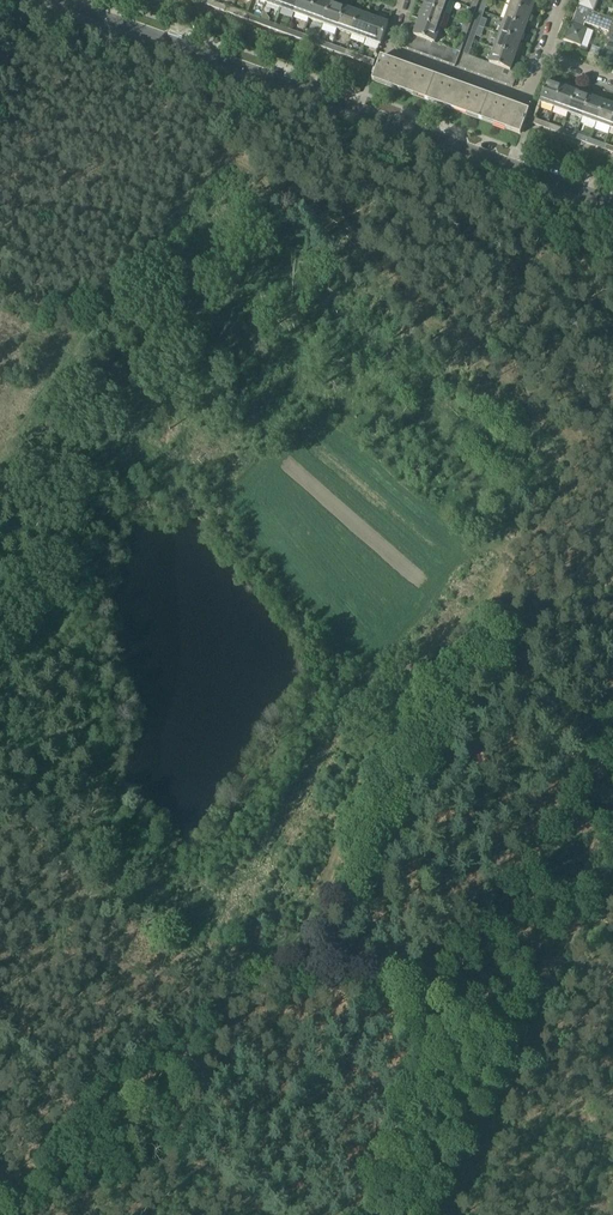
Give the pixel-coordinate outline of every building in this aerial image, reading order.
[(202,4),(217,9),(219,5),(206,0),(204,0),(202,4)] [(285,0),(269,0),(267,5),(281,10),(285,0)] [(301,0),(285,0),(281,10),(296,15),(301,0)] [(317,0),(301,0),(296,15),(310,20),(317,0)] [(331,4),(319,0),(317,0),(310,20),(324,25),(331,4)] [(446,15),(451,2),(446,0),(428,0),(425,8),(446,15)] [(470,8),(475,10),(479,0),(473,0),(470,8)] [(479,12),(485,14),(490,0),(484,0),(479,12)] [(536,0),(513,0),(510,7),(532,14),(537,0),(536,0)] [(580,9),(594,14),(594,13),(599,2),(598,0),(580,0),(577,8),(580,9)] [(338,31),(346,10),(331,4),(324,25),(338,31)] [(231,15),(233,10),(219,5),(217,9),(231,15)] [(532,14),(510,7),(505,21),(526,29),(532,14)] [(420,22),(441,29),(446,15),(425,8),(420,22)] [(475,10),(470,8),(465,22),(470,24),(475,10)] [(564,42),(581,48),(586,35),(583,30),(585,25),(608,33),(612,24),(612,22),(612,20),(594,13),(594,14),(580,9),(573,26),(571,25),(564,42)] [(246,20),(248,15),(233,10),(231,15),(246,20)] [(353,36),(361,15),(346,10),(338,31),(353,36)] [(485,14),(479,12),(474,26),(480,28),(485,14)] [(260,25),(261,20),(248,15),(246,20),(260,25)] [(361,15),(353,36),(367,41),(375,20),(361,15)] [(261,20),(260,25),(274,30),(276,25),(261,20)] [(375,20),(367,41),(381,47),(389,25),(375,20)] [(526,29),(505,21),(500,35),(521,43),(526,29)] [(415,37),(420,39),(426,41),(433,43),(428,57),(435,59),(440,46),(436,44),(441,29),(420,22),(415,37)] [(470,24),(465,22),(460,36),(465,38),(470,24)] [(612,64),(612,24),(608,33),(599,59),(612,64)] [(290,31),(276,25),(274,30),(288,35),(290,31)] [(480,28),(474,26),(469,40),(475,42),(480,28)] [(303,41),(304,36),(290,31),(288,35),(303,41)] [(408,50),(413,36),(406,34),(401,47),(408,50)] [(521,43),(500,35),(495,49),(516,57),(521,43)] [(316,46),(318,41),(304,36),(303,41),(316,46)] [(415,37),(413,36),(408,50),(415,52),(420,39),(415,37)] [(465,38),(460,36),(455,51),(460,53),(465,38)] [(420,39),(415,52),(422,54),(426,41),(420,39)] [(464,54),(469,56),(475,42),(469,40),(464,54)] [(331,51),(333,46),(318,41),(316,46),(331,51)] [(428,57),(433,43),(426,41),(422,54),(428,57)] [(333,46),(331,51),(345,56),(347,51),(333,46)] [(440,46),(435,59),(442,62),(447,48),(440,46)] [(447,48),(442,62),(448,64),(453,51),(447,48)] [(490,64),(484,62),(480,75),(486,78),(491,64),(498,67),(504,69),(511,71),(516,57),(495,49),(490,64)] [(359,61),(361,56),(347,51),(345,56),(359,61)] [(460,53),(455,51),(453,51),(448,64),(455,66),(460,53)] [(459,68),(466,70),(471,57),(469,56),(464,54),(459,68)] [(361,56),(359,61),(374,67),(375,62),(361,56)] [(471,57),(466,70),(473,73),(478,59),(471,57)] [(480,75),(484,62),(478,59),(473,73),(480,75)] [(379,62),(374,77),(375,77),(512,128),(522,131),(522,132),(528,117),(379,62)] [(491,64),(486,78),(493,80),(498,67),(491,64)] [(500,83),(504,69),(498,67),(493,80),(500,83)] [(504,69),(500,83),(507,85),(511,71),(504,69)] [(511,71),(507,85),(513,87),(518,74),(511,71)] [(548,82),(540,103),(555,109),(562,87),(548,82)] [(568,114),(576,92),(562,87),(555,109),(568,114)] [(583,119),(590,98),(576,92),(568,114),(583,119)] [(597,124),(604,103),(590,98),(583,119),(597,124)] [(612,123),(612,106),(604,103),(597,124),(611,129),(612,123)] [(534,119),(532,124),(547,130),(549,125),(534,119)] [(561,135),(563,130),(549,125),(547,130),(561,135)] [(575,140),(577,135),(563,130),(561,135),(575,140)] [(589,145),(591,140),(577,135),(575,140),(589,145)] [(604,150),(605,145),(591,140),(589,145),(604,150)] [(604,150),(612,154),(612,148),(605,145),(604,150)]
